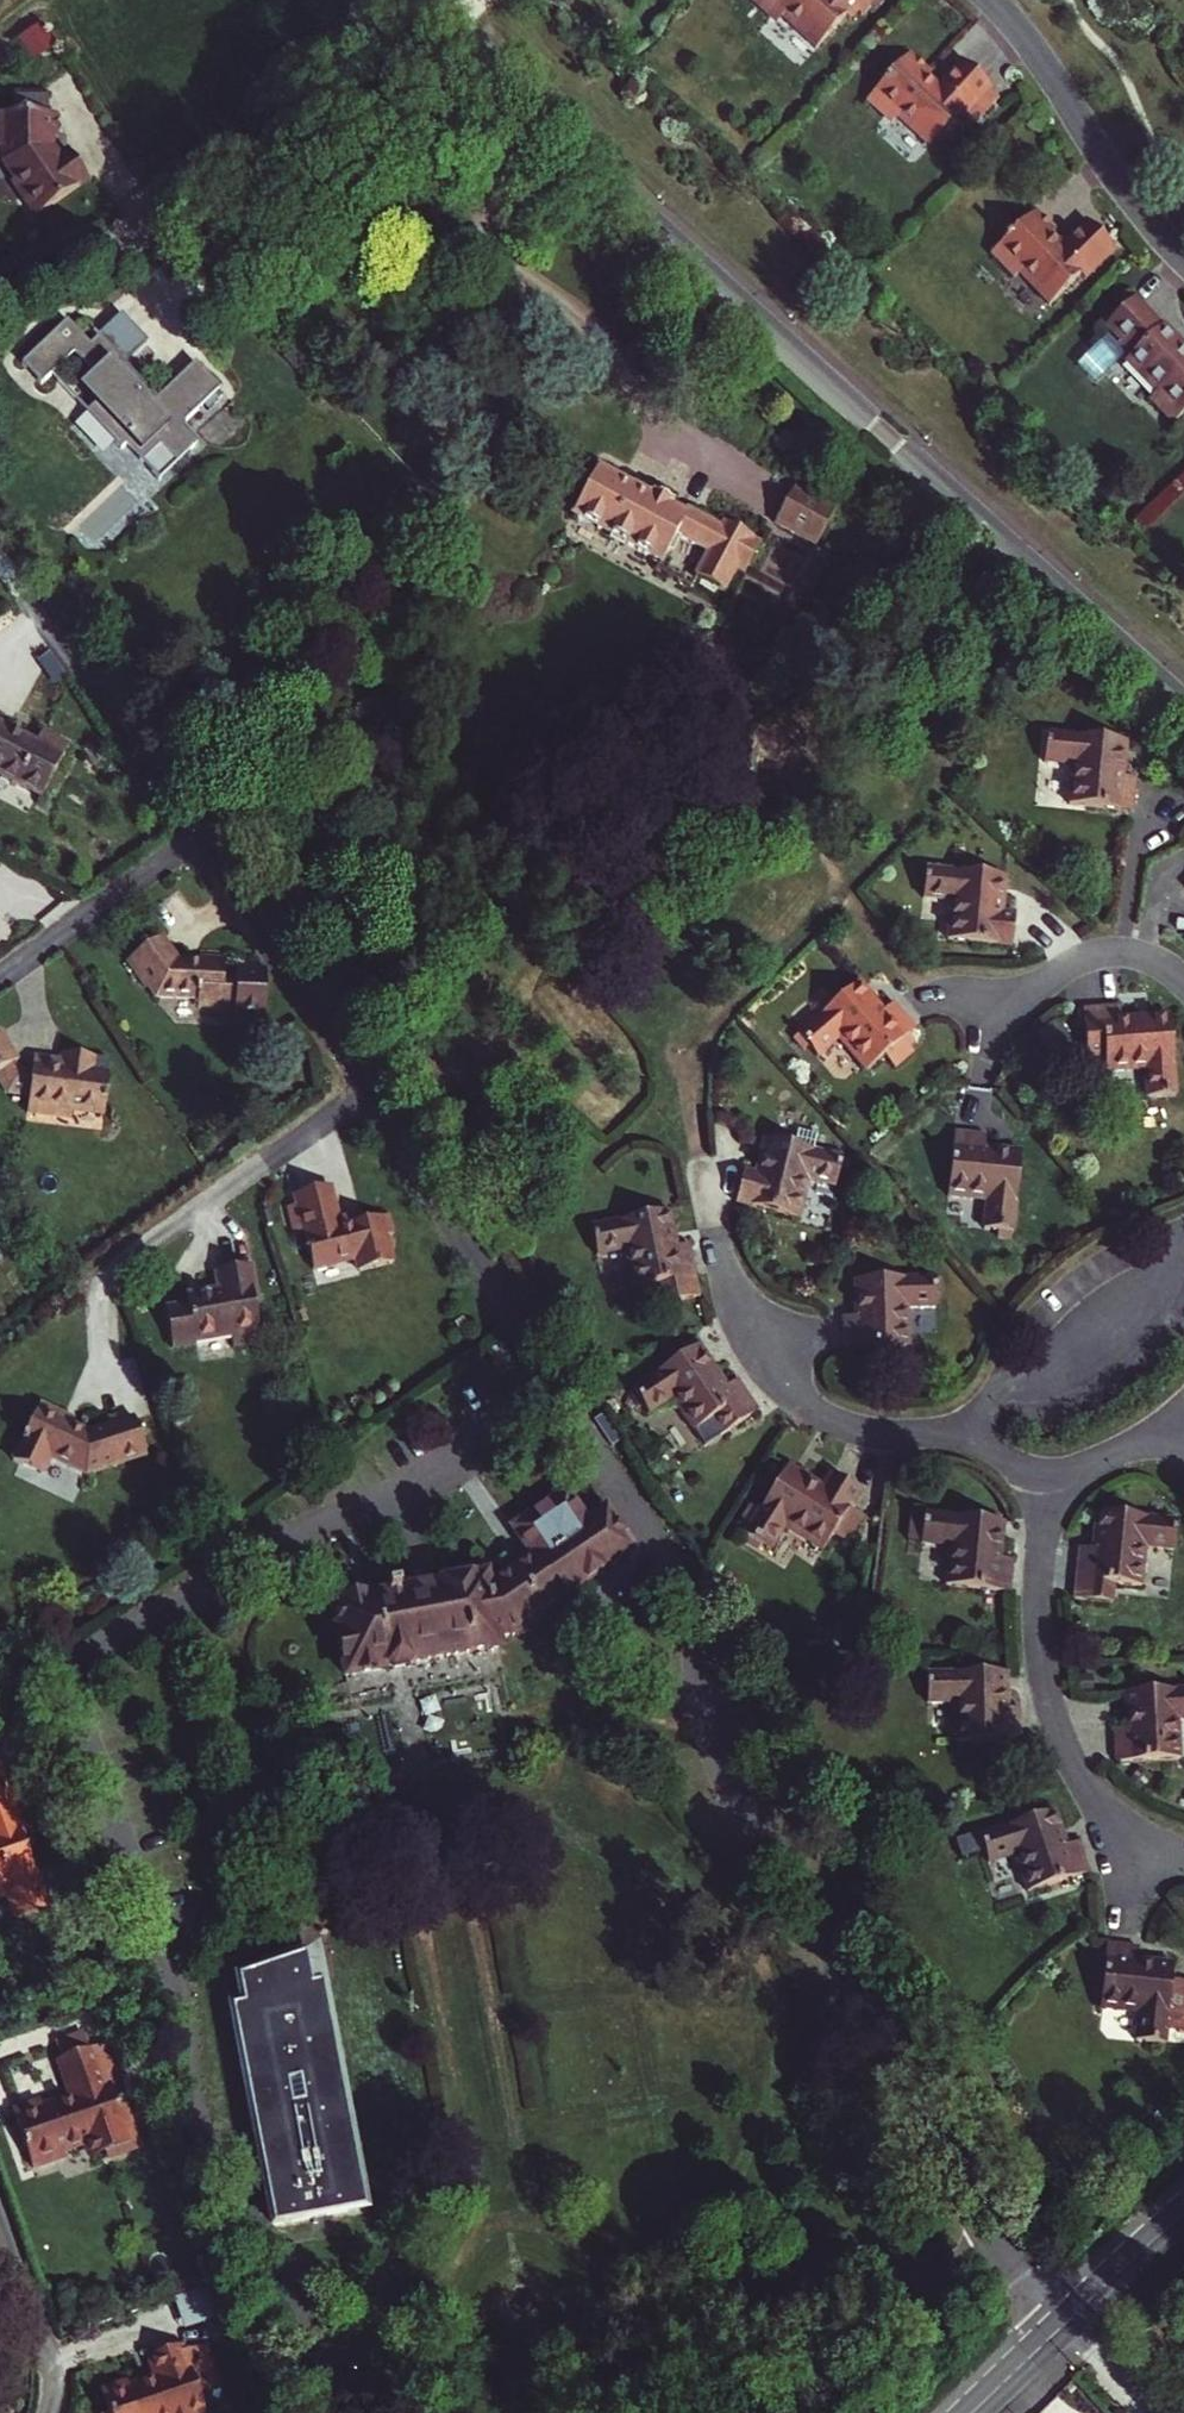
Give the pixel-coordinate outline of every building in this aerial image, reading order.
[(753,2),(777,25),(782,20),(815,51),(845,20),(848,23),(858,13),(867,4),(871,7),(878,0),(755,0),(753,2)] [(862,17),(871,7),(867,4),(858,13),(862,17)] [(959,119),(962,122),(991,91),(960,61),(933,89),(922,78),(927,72),(908,54),(862,103),(889,130),(895,123),(926,153),(959,119)] [(69,103),(6,104),(7,140),(16,139),(16,153),(29,170),(28,178),(42,195),(45,192),(55,204),(103,167),(81,139),(74,144),(71,146),(63,136),(63,126),(67,126),(70,126),(69,103)] [(67,126),(63,126),(63,136),(71,146),(74,144),(68,135),(67,126)] [(45,192),(42,195),(51,207),(55,204),(45,192)] [(1115,254),(1087,224),(1061,248),(1051,238),(1055,234),(1038,216),(992,259),(1016,283),(1023,276),(1051,307),(1083,278),(1086,281),(1115,254)] [(1132,357),(1128,361),(1150,385),(1143,391),(1174,423),(1183,413),(1183,346),(1183,345),(1183,343),(1183,341),(1168,324),(1164,328),(1137,299),(1108,326),(1123,342),(1126,340),(1138,352),(1132,357)] [(160,480),(195,443),(183,429),(221,390),(197,360),(156,400),(126,366),(149,338),(122,313),(89,346),(65,322),(21,363),(40,386),(51,375),(121,450),(128,445),(160,480)] [(1126,340),(1123,342),(1121,345),(1132,357),(1138,352),(1126,340)] [(600,464),(570,509),(656,560),(671,534),(704,554),(691,576),(719,592),(733,568),(739,572),(755,546),(748,541),(751,536),(723,519),(720,525),(688,506),(684,513),(665,502),(669,496),(652,486),(648,492),(600,464)] [(771,528),(813,553),(834,517),(792,493),(771,528)] [(62,753),(35,740),(29,754),(0,740),(0,784),(38,803),(62,753)] [(1115,751),(1040,745),(1037,775),(1066,777),(1063,805),(1125,810),(1128,778),(1113,777),(1115,751)] [(1003,911),(991,910),(993,883),(914,878),(912,905),(940,908),(938,938),(1001,943),(1003,911)] [(162,936),(128,960),(145,984),(147,983),(156,995),(199,997),(198,1007),(267,1012),(270,970),(229,968),(229,952),(203,950),(202,958),(175,956),(162,936)] [(861,1075),(909,1034),(889,1010),(878,1018),(861,998),(802,1050),(819,1070),(841,1052),(861,1075)] [(1173,1092),(1167,1020),(1141,1022),(1139,1006),(1109,1009),(1114,1071),(1142,1069),(1144,1097),(1173,1092)] [(1,1093),(19,1111),(31,1112),(30,1118),(60,1121),(60,1115),(96,1119),(99,1086),(81,1084),(83,1066),(62,1064),(61,1073),(35,1071),(34,1080),(31,1079),(0,1049),(0,1094),(1,1093)] [(986,1222),(1014,1224),(1020,1148),(992,1146),(993,1133),(961,1130),(956,1192),(988,1194),(986,1222)] [(756,1173),(743,1169),(735,1200),(795,1216),(803,1185),(830,1192),(838,1166),(763,1146),(756,1173)] [(366,1270),(397,1262),(392,1238),(400,1236),(396,1217),(371,1223),(371,1221),(347,1227),(346,1221),(336,1185),(300,1195),(303,1205),(293,1208),(300,1236),(309,1234),(319,1272),(364,1260),(366,1270)] [(347,1227),(371,1221),(369,1215),(346,1221),(347,1227)] [(656,1300),(691,1294),(681,1244),(668,1246),(664,1221),(586,1236),(591,1263),(619,1257),(625,1288),(653,1283),(656,1300)] [(195,1341),(229,1335),(232,1347),(261,1342),(251,1287),(257,1286),(254,1267),(216,1274),(219,1291),(200,1294),(200,1299),(188,1301),(189,1307),(165,1311),(172,1350),(196,1345),(195,1341)] [(834,1318),(834,1349),(897,1347),(896,1316),(924,1315),(923,1287),(848,1290),(849,1318),(834,1318)] [(685,1430),(740,1395),(728,1380),(721,1369),(709,1376),(695,1354),(629,1396),(644,1419),(668,1404),(685,1430)] [(140,1420),(93,1436),(75,1429),(62,1424),(65,1416),(42,1406),(17,1465),(48,1477),(54,1462),(90,1477),(152,1457),(140,1420)] [(78,1422),(65,1416),(62,1424),(75,1429),(78,1422)] [(816,1493),(780,1471),(735,1544),(751,1554),(753,1549),(762,1555),(777,1530),(815,1555),(825,1539),(838,1548),(855,1520),(842,1512),(853,1495),(826,1478),(816,1493)] [(485,1658),(484,1651),(496,1644),(500,1648),(530,1627),(527,1623),(617,1562),(590,1521),(570,1534),(550,1504),(497,1539),(516,1570),(478,1595),(474,1595),(471,1585),(323,1613),(337,1686),(485,1658)] [(732,1530),(740,1535),(752,1515),(745,1510),(732,1530)] [(939,1584),(1004,1591),(1005,1576),(1007,1559),(994,1558),(997,1531),(918,1523),(916,1550),(943,1554),(939,1584)] [(1133,1555),(1162,1559),(1165,1531),(1090,1523),(1087,1551),(1073,1550),(1068,1599),(1104,1603),(1106,1584),(1130,1586),(1133,1555)] [(1014,1732),(1013,1701),(1000,1701),(1000,1674),(921,1676),(921,1704),(950,1703),(951,1734),(1014,1732)] [(1177,1720),(1183,1720),(1183,1692),(1128,1693),(1129,1721),(1115,1722),(1116,1752),(1177,1751),(1177,1720)] [(3,1895),(33,1885),(16,1836),(19,1835),(0,1779),(0,1895),(3,1895)] [(1076,1856),(1071,1841),(1058,1845),(1050,1820),(975,1845),(984,1872),(1012,1863),(1021,1892),(1080,1872),(1076,1856)] [(10,1917),(40,1907),(33,1885),(3,1895),(10,1917)] [(1130,1951),(1098,1948),(1089,2008),(1118,2012),(1114,2042),(1163,2049),(1171,2001),(1150,1998),(1154,1970),(1127,1966),(1130,1951)] [(222,2009),(262,2227),(352,2210),(310,1987),(300,1988),(295,1959),(229,1979),(234,2007),(222,2009)] [(54,2059),(82,2049),(76,2030),(47,2040),(54,2059)] [(93,2069),(85,2048),(82,2049),(54,2059),(51,2060),(65,2098),(36,2108),(34,2102),(6,2111),(26,2169),(59,2157),(57,2151),(80,2143),(82,2149),(103,2141),(101,2135),(119,2129),(104,2084),(98,2086),(93,2069)] [(98,2086),(104,2084),(97,2067),(93,2069),(98,2086)] [(190,2390),(177,2349),(175,2342),(141,2354),(148,2375),(150,2380),(137,2384),(135,2379),(121,2384),(119,2379),(93,2388),(101,2411),(94,2412),(186,2412),(196,2410),(190,2390)] [(190,2390),(207,2384),(194,2343),(177,2349),(190,2390)] [(137,2384),(150,2380),(148,2375),(135,2379),(137,2384)]
